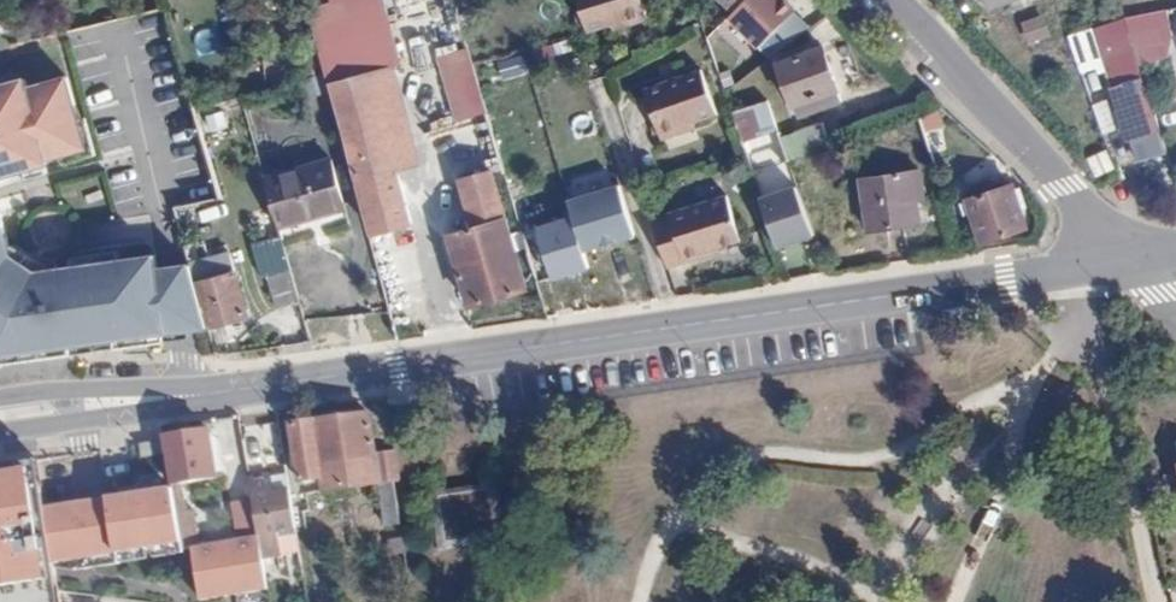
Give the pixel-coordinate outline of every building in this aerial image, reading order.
[(330,1),(308,8),(325,73),(328,83),(331,82),(392,65),(399,53),(384,0),(329,0),(330,1)] [(428,2),(444,54),(468,48),(454,0),(434,0),(428,2)] [(588,33),(645,14),(641,0),(579,0),(588,33)] [(732,0),(722,0),(731,9),(734,6),(732,0)] [(726,14),(755,43),(792,7),(785,0),(740,0),(734,6),(731,9),(726,14)] [(1123,18),(1126,28),(1175,17),(1175,7),(1123,18)] [(1045,13),(1022,20),(1028,42),(1051,35),(1045,13)] [(1126,28),(1123,18),(1091,29),(1103,69),(1107,70),(1108,74),(1138,64),(1126,28)] [(841,102),(822,47),(778,62),(796,117),(841,102)] [(487,112),(468,48),(444,54),(437,56),(456,120),(475,116),(487,112)] [(413,141),(392,65),(331,82),(352,158),(390,147),(413,141)] [(701,70),(645,90),(661,132),(716,113),(701,70)] [(6,165),(9,175),(51,163),(50,159),(89,148),(69,77),(30,89),(28,79),(0,87),(0,167),(6,165)] [(1140,80),(1111,89),(1128,139),(1156,130),(1140,80)] [(764,95),(766,101),(787,159),(830,145),(822,122),(796,132),(780,89),(764,95)] [(1109,94),(1093,97),(1098,128),(1114,125),(1109,94)] [(961,128),(941,107),(915,116),(927,148),(945,142),(943,134),(961,128)] [(493,171),(503,168),(487,112),(475,116),(490,172),(493,171)] [(410,222),(390,147),(352,158),(372,233),(410,222)] [(331,158),(264,177),(279,228),(307,219),(308,217),(345,206),(331,158)] [(9,175),(6,165),(0,167),(0,177),(9,175)] [(919,170),(860,178),(867,230),(919,223),(916,191),(922,190),(919,170)] [(527,287),(493,171),(490,172),(460,180),(474,228),(449,235),(471,304),(527,287)] [(636,236),(619,182),(568,198),(572,209),(586,251),(636,236)] [(1012,185),(968,199),(982,242),(1026,226),(1012,185)] [(762,198),(779,247),(814,235),(796,186),(762,198)] [(739,239),(724,195),(669,212),(668,215),(653,220),(666,266),(682,261),(680,257),(739,239)] [(98,350),(167,342),(185,339),(210,336),(208,328),(190,266),(157,270),(156,257),(38,272),(14,255),(2,209),(0,203),(0,363),(98,350)] [(586,251),(572,209),(537,221),(557,279),(592,267),(586,251)] [(197,243),(185,246),(190,266),(208,328),(248,316),(235,272),(229,274),(226,266),(199,273),(196,263),(202,261),(197,243)] [(276,308),(300,301),(291,270),(267,276),(276,308)] [(399,481),(394,451),(376,453),(369,411),(312,419),(322,478),(318,479),(319,491),(377,484),(384,527),(397,524),(391,482),(399,481)] [(322,478),(312,419),(288,423),(296,481),(298,480),(299,487),(302,486),(303,494),(319,491),(318,479),(322,478)] [(246,460),(276,459),(276,425),(245,426),(246,460)] [(207,432),(164,438),(171,484),(215,478),(207,432)] [(0,470),(0,586),(46,578),(27,465),(0,470)] [(294,529),(287,488),(253,494),(259,535),(294,529)] [(444,542),(493,534),(486,488),(437,496),(444,542)] [(113,559),(181,548),(181,541),(177,516),(161,518),(160,515),(168,514),(166,505),(159,506),(157,491),(103,499),(113,559)] [(177,516),(181,541),(194,539),(189,510),(176,513),(177,516)] [(263,559),(297,553),(294,529),(259,535),(263,559)] [(74,561),(71,547),(60,549),(62,563),(74,561)]
